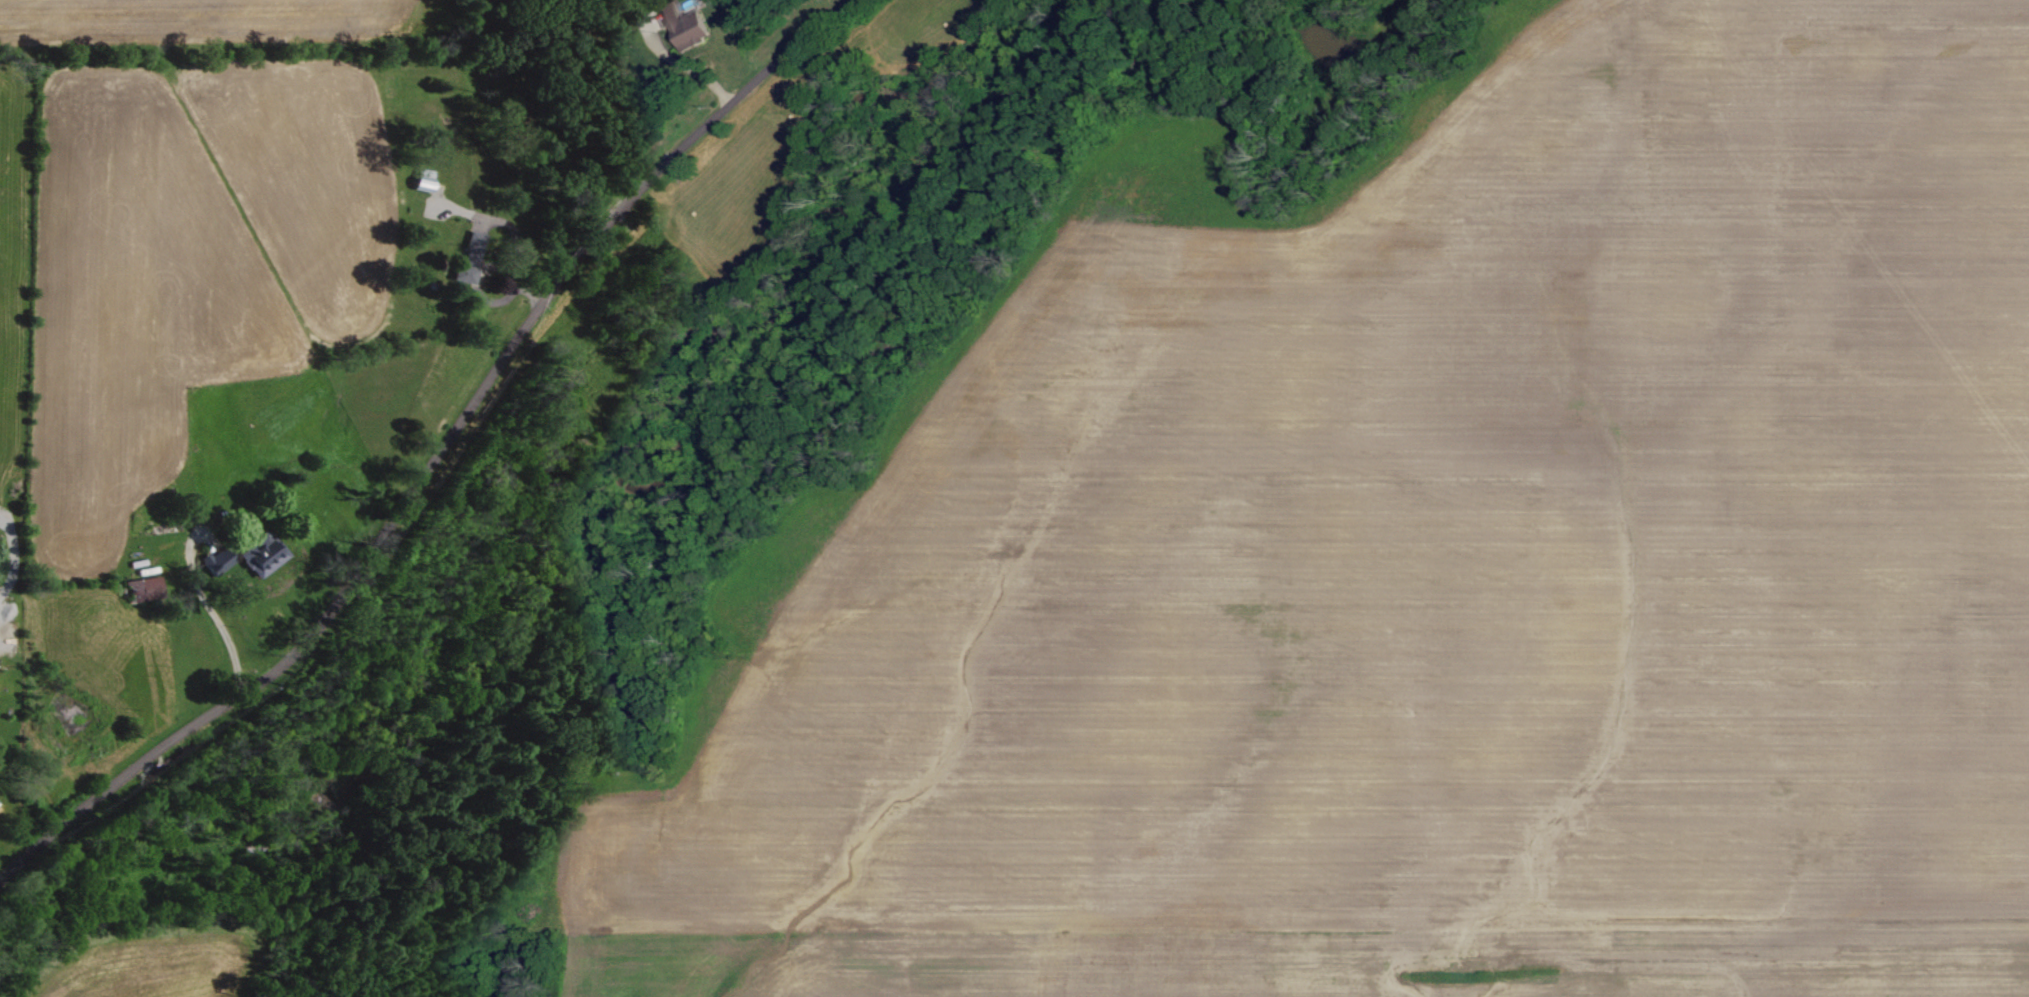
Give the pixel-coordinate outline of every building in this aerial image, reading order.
[(677,0),(675,0),(661,5),(676,45),(697,38),(694,27),(688,29),(677,0)] [(487,234),(471,230),(458,279),(474,283),(487,234)] [(239,554),(260,580),(290,555),(269,530),(239,554)] [(238,561),(226,545),(203,562),(216,578),(238,561)] [(129,580),(132,600),(163,596),(161,577),(129,580)]
